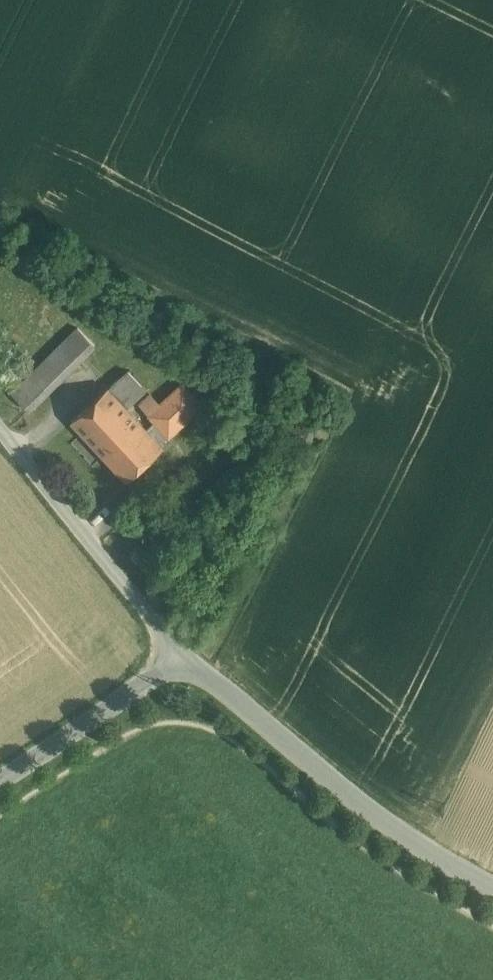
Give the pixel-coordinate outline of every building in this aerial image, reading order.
[(78,327),(12,393),(29,410),(95,344),(78,327)] [(128,370),(109,387),(125,405),(145,388),(128,370)] [(183,383),(160,404),(150,394),(139,404),(155,421),(168,436),(203,404),(183,383)] [(125,405),(109,387),(72,421),(126,480),(163,446),(160,443),(168,436),(155,421),(147,429),(125,405)]
